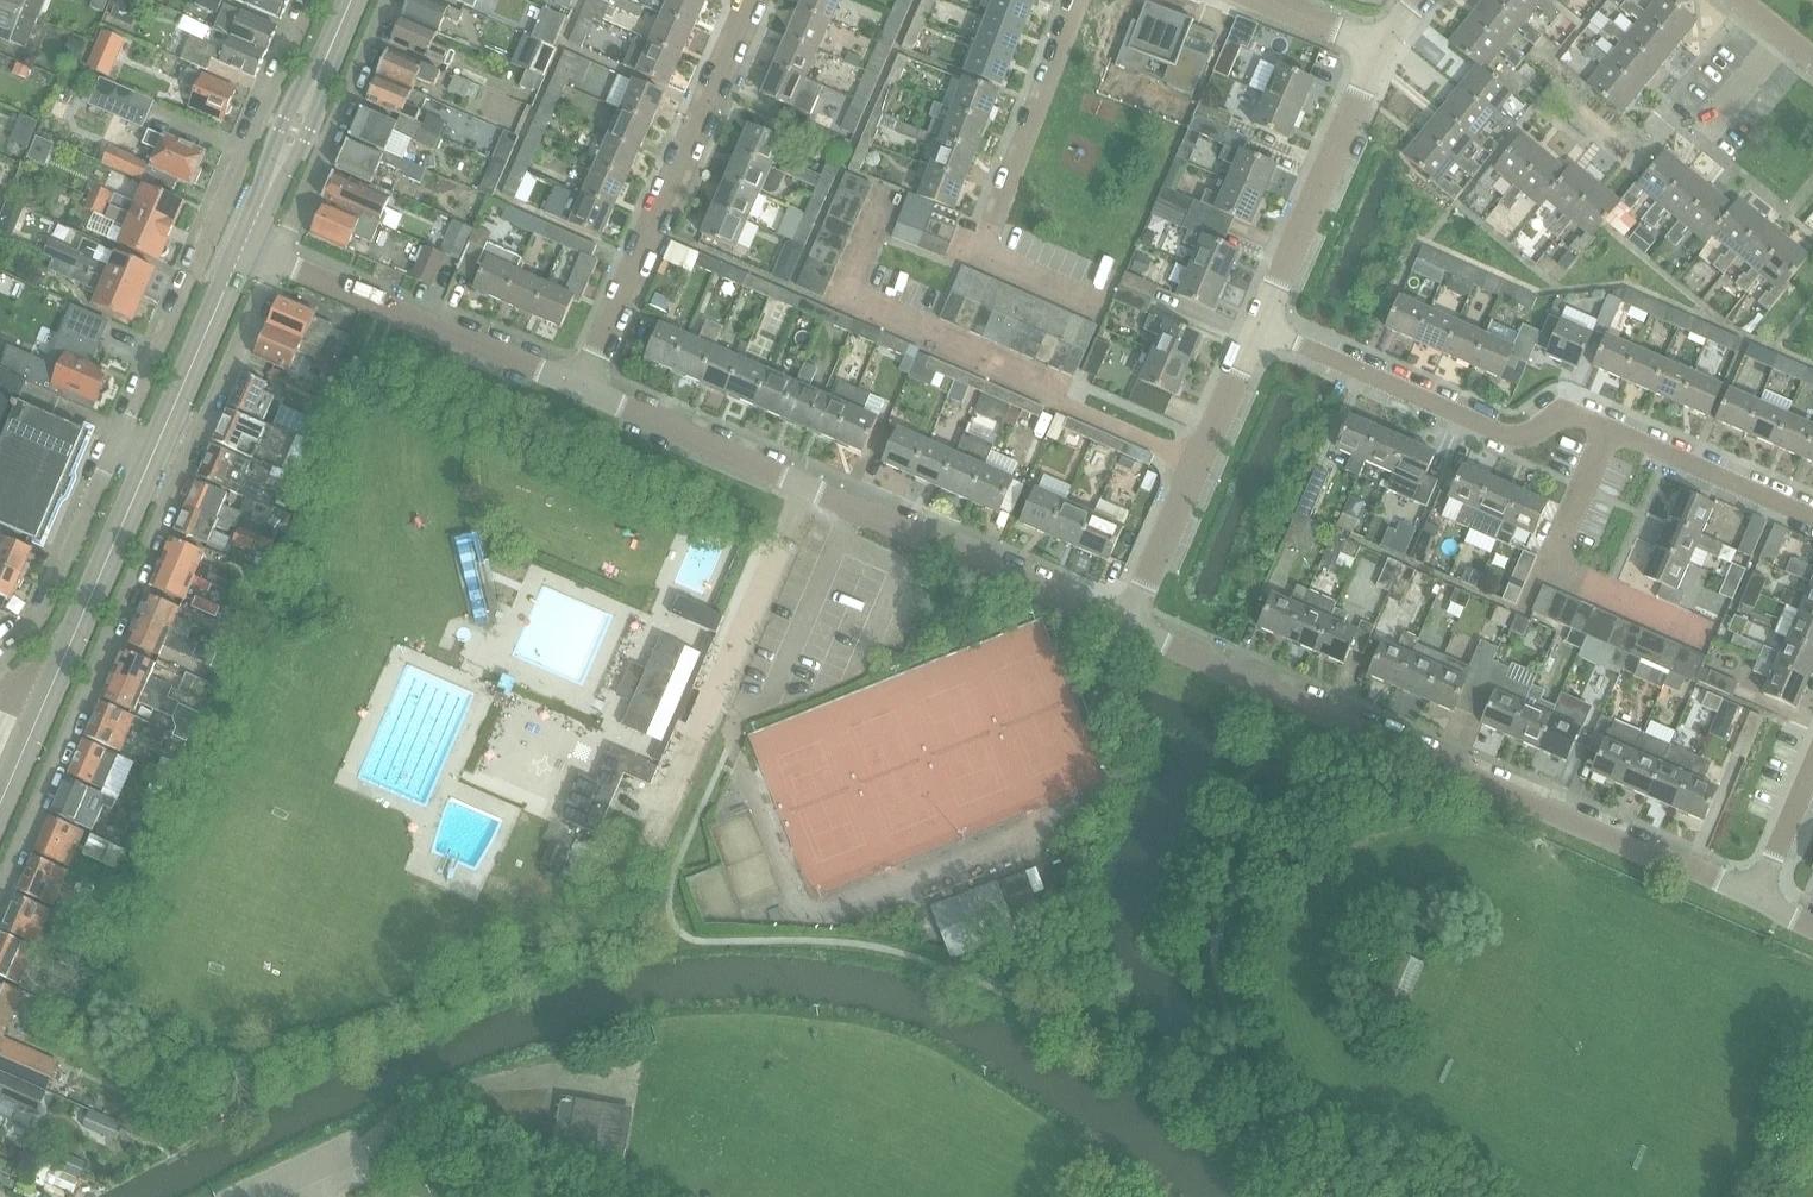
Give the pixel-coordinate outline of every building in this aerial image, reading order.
[(38,18),(46,0),(0,0),(0,2),(38,18)] [(222,0),(197,0),(195,3),(217,13),(222,0)] [(282,20),(290,0),(237,0),(282,20)] [(438,33),(444,19),(458,25),(463,14),(431,0),(410,0),(403,17),(438,33)] [(473,8),(477,0),(454,0),(473,8)] [(572,0),(557,0),(555,4),(563,7),(560,14),(570,19),(573,11),(568,9),(572,0)] [(624,0),(588,0),(582,14),(595,20),(603,23),(606,15),(613,18),(617,8),(640,18),(644,9),(624,0)] [(694,30),(706,1),(704,0),(647,0),(644,8),(663,16),(694,30)] [(831,23),(841,0),(804,0),(800,9),(831,23)] [(904,21),(913,0),(898,0),(891,15),(904,21)] [(925,24),(936,0),(924,0),(915,20),(925,24)] [(1025,28),(1035,0),(994,0),(989,15),(1025,28)] [(1470,19),(1505,48),(1507,45),(1519,30),(1526,36),(1524,38),(1535,47),(1543,37),(1526,22),(1523,25),(1492,0),(1486,0),(1470,19)] [(1538,0),(1492,0),(1523,25),(1526,22),(1537,8),(1545,14),(1543,16),(1553,25),(1562,14),(1544,0),(1542,0),(1540,2),(1538,0)] [(1611,1),(1621,9),(1627,1),(1625,0),(1611,0),(1611,1)] [(1678,46),(1643,17),(1646,14),(1629,0),(1628,0),(1627,1),(1621,9),(1630,17),(1632,15),(1639,21),(1627,36),(1625,39),(1660,68),(1678,46)] [(1678,46),(1697,22),(1670,0),(1658,0),(1646,14),(1643,17),(1678,46)] [(26,48),(38,18),(0,2),(0,38),(26,48)] [(1133,21),(1118,61),(1141,70),(1146,57),(1175,69),(1168,87),(1196,98),(1212,57),(1185,47),(1195,21),(1147,3),(1139,23),(1133,21)] [(267,53),(278,28),(228,6),(217,31),(230,37),(267,53)] [(545,9),(532,38),(554,48),(566,18),(545,9)] [(819,51),(831,23),(800,9),(788,37),(819,51)] [(1606,62),(1642,91),(1660,68),(1625,39),(1627,36),(1600,13),(1592,23),(1612,39),(1613,37),(1621,44),(1609,58),(1606,62)] [(595,20),(582,14),(569,43),(582,49),(595,20)] [(878,44),(891,49),(904,21),(891,15),(878,44)] [(989,15),(978,43),(1013,57),(1025,28),(989,15)] [(663,16),(651,44),(682,58),(694,30),(663,16)] [(392,42),(414,52),(449,67),(455,53),(434,44),(438,33),(403,17),(392,42)] [(1238,18),(1214,73),(1228,79),(1242,47),(1249,49),(1258,27),(1238,18)] [(1451,43),(1478,66),(1485,71),(1486,70),(1501,52),(1508,58),(1506,61),(1517,69),(1525,59),(1507,45),(1505,48),(1470,19),(1451,43)] [(925,24),(915,20),(903,49),(913,53),(925,24)] [(1568,25),(1562,32),(1569,38),(1575,30),(1568,25)] [(103,32),(87,69),(109,78),(125,41),(103,32)] [(256,78),(267,53),(230,37),(224,51),(189,36),(179,59),(208,71),(213,59),(256,78)] [(807,79),(819,51),(788,37),(776,66),(807,79)] [(529,71),(546,79),(558,50),(554,48),(541,42),(529,71)] [(966,73),(1002,87),(1013,57),(978,43),(966,73)] [(669,87),(682,58),(651,44),(638,73),(669,87)] [(831,56),(866,72),(878,78),(891,49),(878,44),(875,52),(866,48),(862,57),(848,51),(847,54),(835,49),(831,56)] [(1606,62),(1609,58),(1592,44),(1583,54),(1594,62),(1595,60),(1603,66),(1588,85),(1623,114),(1642,91),(1606,62)] [(377,76),(413,91),(418,79),(435,86),(441,73),(423,65),(422,66),(388,51),(377,76)] [(553,81),(565,86),(569,78),(582,84),(592,63),(566,51),(553,81)] [(900,56),(888,84),(898,88),(910,61),(900,56)] [(18,63),(14,72),(27,77),(31,68),(18,63)] [(763,95),(794,108),(810,116),(823,88),(806,80),(807,79),(776,66),(763,95)] [(1510,134),(1518,124),(1508,115),(1506,118),(1499,112),(1514,93),(1486,70),(1485,71),(1478,66),(1458,90),(1493,119),(1510,134)] [(1270,89),(1267,96),(1301,111),(1314,82),(1279,67),(1278,70),(1273,81),(1270,89)] [(190,105),(202,111),(224,120),(226,115),(230,114),(232,108),(231,105),(237,91),(190,70),(184,82),(197,88),(190,105)] [(531,91),(532,89),(540,92),(546,79),(529,71),(527,70),(520,86),(531,91)] [(866,72),(854,99),(853,100),(866,106),(878,78),(866,72)] [(367,101),(388,110),(402,116),(400,121),(417,128),(421,130),(423,125),(417,123),(428,98),(413,91),(377,76),(367,101)] [(463,93),(480,101),(488,84),(472,76),(463,93)] [(94,92),(149,114),(154,101),(100,78),(94,92)] [(1000,94),(977,85),(964,80),(953,109),(988,123),(1000,94)] [(540,109),(553,115),(565,86),(553,81),(540,109)] [(621,111),(652,125),(665,95),(634,82),(621,111)] [(886,117),(887,115),(894,98),(898,88),(888,84),(875,113),(886,117)] [(1491,156),(1500,146),(1490,137),(1488,140),(1481,133),(1493,119),(1458,90),(1440,112),(1474,141),(1491,156)] [(149,114),(94,92),(88,105),(143,129),(149,114)] [(919,107),(939,110),(941,96),(921,94),(919,107)] [(1267,96),(1254,125),(1288,140),(1301,111),(1267,96)] [(866,106),(853,100),(840,129),(853,134),(866,106)] [(1232,116),(1201,102),(1195,116),(1226,129),(1232,116)] [(363,109),(351,137),(385,152),(394,133),(434,151),(440,138),(422,130),(421,130),(417,128),(400,121),(398,125),(363,109)] [(528,138),(540,143),(553,115),(540,109),(528,138)] [(942,139),(977,153),(988,123),(953,109),(942,139)] [(652,125),(621,111),(609,139),(640,153),(652,125)] [(1473,177),(1481,167),(1471,159),(1469,161),(1462,155),(1474,141),(1440,112),(1422,134),(1456,163),(1473,177)] [(881,127),(894,132),(927,145),(930,137),(897,124),(899,120),(887,115),(886,117),(875,113),(863,141),(874,145),(881,127)] [(1249,139),(1226,129),(1195,116),(1189,130),(1226,147),(1220,159),(1235,166),(1228,182),(1263,197),(1276,168),(1243,153),(1249,139)] [(832,152),(822,176),(785,160),(780,172),(770,168),(782,140),(750,126),(737,155),(786,176),(786,175),(816,189),(827,194),(843,157),(832,152)] [(205,155),(183,145),(149,131),(144,144),(159,151),(152,166),(193,184),(205,155)] [(493,160),(507,166),(519,138),(505,131),(493,160)] [(1444,177),(1456,163),(1422,134),(1404,156),(1423,171),(1431,178),(1431,179),(1455,199),(1463,189),(1453,180),(1451,183),(1444,177)] [(1517,189),(1546,154),(1523,135),(1495,170),(1491,167),(1476,185),(1486,193),(1495,182),(1493,180),(1498,174),(1513,186),(1517,189)] [(515,166),(528,171),(540,143),(528,138),(515,166)] [(596,167),(627,181),(640,153),(609,139),(596,167)] [(966,182),(977,153),(942,139),(930,168),(966,182)] [(851,171),(861,175),(874,145),(863,141),(851,171)] [(426,170),(385,152),(383,157),(349,142),(337,170),(372,185),(381,163),(405,173),(404,176),(420,183),(426,170)] [(142,179),(149,163),(110,146),(104,162),(142,179)] [(1642,192),(1657,204),(1660,206),(1689,171),(1666,153),(1639,186),(1636,184),(1620,203),(1630,211),(1639,200),(1637,198),(1642,192)] [(1545,201),(1568,172),(1546,154),(1517,189),(1513,186),(1499,203),(1509,211),(1518,200),(1516,199),(1521,191),(1541,207),(1545,201)] [(725,182),(758,196),(760,190),(770,195),(775,195),(779,191),(786,176),(737,155),(725,182)] [(1189,159),(1183,174),(1199,180),(1205,165),(1189,159)] [(507,166),(493,160),(479,192),(492,198),(507,166)] [(1570,222),(1599,186),(1574,165),(1568,172),(1545,201),(1563,216),(1557,223),(1554,220),(1547,230),(1558,239),(1571,223),(1570,222)] [(539,177),(528,172),(528,171),(515,166),(503,195),(515,200),(520,189),(531,194),(539,177)] [(627,181),(596,167),(584,196),(615,209),(627,181)] [(955,211),(966,182),(930,168),(919,198),(934,203),(955,211)] [(1664,210),(1679,222),(1682,224),(1711,189),(1689,171),(1660,206),(1657,204),(1643,221),(1653,228),(1661,218),(1659,216),(1664,210)] [(387,216),(384,211),(389,198),(335,174),(324,199),(359,215),(380,224),(383,225),(387,216)] [(848,175),(842,189),(868,200),(874,187),(848,175)] [(714,208),(746,222),(758,196),(725,182),(714,208)] [(1251,226),(1263,197),(1228,182),(1222,197),(1208,190),(1202,204),(1251,226)] [(94,185),(90,196),(107,203),(112,193),(94,185)] [(1593,237),(1605,221),(1617,207),(1620,203),(1599,186),(1570,222),(1571,223),(1585,234),(1580,241),(1578,239),(1569,249),(1580,257),(1595,238),(1593,237)] [(111,205),(172,231),(184,204),(146,188),(139,204),(116,194),(111,205)] [(1157,201),(1189,215),(1195,201),(1163,188),(1157,201)] [(805,216),(815,221),(827,194),(816,189),(805,216)] [(842,189),(836,202),(862,213),(868,200),(842,189)] [(1689,226),(1707,241),(1708,242),(1712,237),(1711,236),(1734,208),(1711,189),(1682,224),(1679,222),(1665,239),(1675,247),(1684,236),(1682,235),(1689,226)] [(919,198),(909,194),(898,223),(923,233),(929,218),(934,203),(919,198)] [(103,214),(107,203),(90,196),(85,207),(103,214)] [(571,225),(602,238),(615,209),(584,196),(571,225)] [(1740,200),(1734,208),(1711,236),(1712,237),(1729,251),(1724,257),(1721,255),(1713,265),(1724,274),(1738,257),(1737,255),(1765,221),(1740,200)] [(1189,215),(1157,201),(1151,214),(1183,228),(1189,215)] [(836,202),(830,217),(855,228),(862,213),(836,202)] [(963,214),(955,211),(934,203),(929,218),(957,229),(963,214)] [(1617,207),(1605,221),(1615,229),(1627,215),(1630,211),(1620,203),(1617,207)] [(172,231),(111,205),(106,217),(116,221),(108,239),(159,261),(161,256),(163,257),(164,257),(165,256),(167,255),(168,255),(168,254),(169,253),(169,252),(169,251),(169,250),(169,249),(168,248),(168,247),(166,246),(172,231)] [(347,250),(353,235),(371,243),(380,224),(359,215),(357,220),(324,205),(312,234),(347,250)] [(535,234),(541,221),(511,208),(506,221),(535,234)] [(746,222),(714,208),(702,235),(734,249),(746,222)] [(805,216),(793,242),(804,247),(815,221),(805,216)] [(830,217),(823,231),(848,242),(855,228),(830,217)] [(923,233),(925,233),(951,243),(957,229),(929,218),(923,233)] [(0,222),(0,234),(13,239),(17,229),(0,221),(0,222)] [(563,246),(569,233),(541,221),(535,234),(563,246)] [(1737,255),(1738,257),(1753,269),(1747,276),(1745,275),(1737,284),(1747,292),(1761,275),(1759,273),(1787,239),(1765,221),(1737,255)] [(443,253),(458,259),(471,229),(456,223),(443,253)] [(919,248),(925,233),(923,233),(898,223),(893,238),(919,248)] [(504,303),(518,272),(517,272),(523,259),(488,245),(492,235),(475,228),(469,243),(486,250),(479,266),(485,269),(475,290),(504,303)] [(1639,228),(1629,241),(1639,249),(1643,253),(1645,254),(1655,241),(1639,228)] [(823,231),(817,245),(842,256),(848,242),(823,231)] [(1239,253),(1217,243),(1189,231),(1184,243),(1198,249),(1191,267),(1226,282),(1239,253)] [(1147,232),(1142,244),(1151,248),(1156,236),(1147,232)] [(564,293),(553,288),(546,285),(532,316),(561,328),(574,301),(580,304),(599,261),(592,259),(598,246),(569,233),(563,246),(573,250),(569,258),(578,261),(564,293)] [(925,233),(919,248),(945,258),(951,243),(925,233)] [(1809,257),(1787,239),(1759,273),(1761,275),(1776,287),(1770,295),(1767,293),(1759,303),(1769,310),(1789,286),(1786,284),(1809,257)] [(155,270),(134,260),(89,241),(82,255),(50,241),(45,253),(144,296),(155,270)] [(817,245),(811,258),(836,269),(842,256),(817,245)] [(432,286),(441,264),(445,255),(425,247),(412,278),(432,286)] [(1417,259),(1439,269),(1446,272),(1451,259),(1423,247),(1417,259)] [(687,263),(709,272),(714,274),(720,263),(692,251),(687,263)] [(132,322),(144,296),(45,253),(44,255),(53,259),(49,270),(99,292),(93,305),(132,322)] [(1569,253),(1560,264),(1567,270),(1576,259),(1569,253)] [(811,258),(805,272),(830,284),(836,269),(811,258)] [(1451,259),(1446,272),(1473,284),(1479,271),(1451,259)] [(714,274),(742,286),(747,275),(720,263),(714,274)] [(778,263),(772,276),(788,283),(792,275),(794,270),(778,263)] [(965,300),(977,273),(963,267),(951,294),(965,300)] [(1213,311),(1226,282),(1191,267),(1178,296),(1213,311)] [(1479,271),(1473,284),(1501,296),(1507,284),(1479,271)] [(504,303),(532,316),(546,285),(518,272),(504,303)] [(805,272),(798,288),(823,299),(830,284),(805,272)] [(979,306),(991,279),(977,273),(965,300),(979,306)] [(1119,287),(1151,301),(1157,287),(1126,273),(1119,287)] [(742,286),(769,298),(774,286),(747,275),(742,286)] [(994,312),(1005,286),(991,279),(979,306),(994,312)] [(1507,284),(1501,296),(1531,309),(1536,296),(1507,284)] [(769,298),(797,310),(802,298),(774,286),(769,298)] [(1007,318),(1018,292),(1005,286),(994,312),(1007,318)] [(1151,301),(1119,287),(1114,300),(1145,314),(1151,301)] [(1650,315),(1656,302),(1627,290),(1622,301),(1622,303),(1650,315)] [(1020,323),(1031,297),(1018,292),(1007,318),(1020,323)] [(657,294),(650,309),(664,315),(671,300),(657,294)] [(940,319),(953,325),(965,300),(951,294),(940,319)] [(1622,303),(1622,301),(1609,295),(1593,330),(1607,336),(1622,303)] [(1032,329),(1044,303),(1031,297),(1020,323),(1032,329)] [(332,329),(327,340),(308,332),(317,313),(281,298),(268,327),(337,358),(337,357),(340,358),(349,336),(332,329)] [(797,310),(824,322),(829,310),(802,298),(797,310)] [(1400,298),(1387,329),(1416,342),(1429,311),(1400,298)] [(953,325),(968,332),(979,306),(965,300),(953,325)] [(1656,302),(1650,315),(1678,327),(1683,314),(1656,302)] [(1046,335),(1057,309),(1044,303),(1032,329),(1046,335)] [(968,332),(982,338),(994,312),(979,306),(968,332)] [(1059,341),(1071,315),(1057,309),(1046,335),(1059,341)] [(824,322),(850,333),(855,321),(829,310),(824,322)] [(1444,354),(1458,323),(1429,311),(1416,342),(1444,354)] [(982,338),(995,344),(1007,318),(994,312),(982,338)] [(1683,314),(1678,327),(1706,340),(1712,327),(1683,314)] [(1072,346),(1083,321),(1071,315),(1059,341),(1072,346)] [(1143,332),(1160,339),(1154,353),(1188,368),(1201,338),(1150,316),(1143,332)] [(1577,370),(1593,335),(1562,322),(1550,316),(1536,347),(1549,352),(1547,356),(1577,370)] [(995,344),(1008,349),(1020,323),(1007,318),(995,344)] [(850,333),(878,345),(883,333),(855,321),(850,333)] [(1097,327),(1083,321),(1072,346),(1086,352),(1097,327)] [(1494,322),(1492,321),(1486,336),(1472,367),(1501,380),(1506,368),(1515,372),(1520,361),(1528,365),(1542,333),(1523,325),(1520,334),(1493,322),(1494,322)] [(701,383),(717,344),(723,329),(707,322),(698,341),(688,337),(673,371),(701,383)] [(1008,349),(1021,355),(1032,329),(1020,323),(1008,349)] [(1444,354),(1472,367),(1486,336),(1458,323),(1444,354)] [(673,371),(688,337),(660,325),(645,359),(673,371)] [(337,357),(337,358),(268,327),(256,356),(298,374),(305,356),(318,361),(317,366),(346,379),(352,363),(340,358),(337,357)] [(1021,355),(1034,361),(1046,335),(1032,329),(1021,355)] [(723,347),(717,344),(701,383),(727,395),(742,361),(749,344),(742,341),(743,340),(728,333),(723,347)] [(906,357),(911,345),(883,333),(878,345),(906,357)] [(1034,361),(1048,367),(1059,341),(1046,335),(1034,361)] [(1607,337),(1603,346),(1594,368),(1623,381),(1636,350),(1607,337)] [(1048,367),(1061,372),(1072,346),(1059,341),(1048,367)] [(1109,347),(1095,341),(1082,372),(1095,378),(1109,347)] [(1773,369),(1778,356),(1749,343),(1744,356),(1773,369)] [(906,357),(900,371),(909,375),(919,353),(921,349),(911,345),(906,357)] [(1075,378),(1077,374),(1086,352),(1072,346),(1061,372),(1075,378)] [(1636,350),(1623,381),(1651,393),(1665,363),(1636,350)] [(109,375),(88,365),(65,356),(65,358),(50,352),(44,366),(59,372),(50,392),(94,411),(109,375)] [(1176,396),(1188,368),(1154,353),(1151,360),(1141,381),(1176,396)] [(942,386),(946,377),(955,381),(959,371),(930,358),(925,371),(930,374),(928,379),(942,386)] [(727,395),(755,407),(770,373),(742,361),(727,395)] [(1651,393),(1679,405),(1693,375),(1665,363),(1651,393)] [(797,385),(782,418),(809,430),(823,396),(809,390),(818,369),(805,364),(796,384),(797,385)] [(16,530),(38,540),(85,431),(19,402),(29,380),(0,368),(0,523),(16,530)] [(1801,381),(1812,386),(1812,371),(1807,368),(1801,381)] [(273,370),(269,379),(278,383),(282,374),(273,370)] [(959,371),(955,381),(983,393),(987,383),(959,371)] [(755,407),(782,418),(797,385),(796,384),(770,373),(755,407)] [(262,392),(266,383),(244,374),(230,405),(264,420),(274,398),(262,392)] [(1679,405),(1709,418),(1722,388),(1693,375),(1679,405)] [(990,419),(995,407),(998,400),(1011,405),(1016,395),(987,383),(983,393),(975,412),(990,419)] [(834,401),(823,396),(809,430),(836,442),(850,407),(857,391),(841,384),(834,401)] [(871,397),(857,391),(850,407),(836,442),(863,454),(878,419),(864,413),(871,397)] [(1717,422),(1746,434),(1759,404),(1730,391),(1717,422)] [(1016,395),(1011,405),(1041,418),(1045,408),(1016,395)] [(1746,434),(1774,447),(1788,416),(1759,404),(1746,434)] [(228,409),(215,441),(254,458),(268,427),(228,409)] [(297,415),(289,434),(304,440),(311,421),(297,415)] [(1774,447),(1802,459),(1812,435),(1812,427),(1788,416),(1774,447)] [(1338,450),(1352,456),(1346,470),(1359,475),(1365,462),(1379,429),(1352,417),(1338,450)] [(1093,441),(1097,431),(1068,418),(1064,429),(1093,441)] [(1055,461),(1057,449),(1047,448),(1050,431),(1025,428),(1019,468),(1037,471),(1039,459),(1055,461)] [(1379,429),(1365,462),(1393,474),(1407,442),(1379,429)] [(884,464),(913,477),(928,442),(899,430),(884,464)] [(1121,454),(1125,443),(1097,431),(1093,441),(1121,454)] [(970,502),(985,467),(994,445),(965,433),(956,454),(956,455),(941,489),(970,502)] [(1802,459),(1812,464),(1812,435),(1802,459)] [(941,489),(956,455),(956,454),(928,442),(913,477),(941,489)] [(1407,442),(1393,474),(1387,489),(1427,507),(1438,481),(1426,476),(1435,454),(1407,442)] [(1150,466),(1152,463),(1155,456),(1125,443),(1121,454),(1150,466)] [(293,501),(277,494),(279,489),(245,474),(251,462),(213,445),(199,477),(241,496),(274,510),(274,509),(288,515),(293,501)] [(985,467),(970,502),(999,514),(1014,480),(985,467)] [(1450,499),(1464,506),(1457,522),(1470,528),(1492,479),(1464,467),(1450,499)] [(1316,468),(1296,514),(1309,520),(1329,474),(1316,468)] [(1022,524),(1051,537),(1066,502),(1078,475),(1064,469),(1053,496),(1037,489),(1022,524)] [(289,472),(283,485),(298,491),(303,478),(289,472)] [(1470,528),(1496,539),(1497,540),(1519,491),(1492,479),(1470,528)] [(263,534),(274,510),(241,496),(235,510),(223,505),(227,495),(197,482),(186,507),(232,526),(238,529),(273,544),(275,539),(263,534)] [(1509,545),(1517,529),(1533,536),(1548,504),(1519,491),(1497,540),(1509,545)] [(1669,522),(1701,536),(1714,508),(1681,494),(1669,522)] [(1051,537),(1079,549),(1094,514),(1066,502),(1051,537)] [(176,531),(207,544),(209,545),(216,526),(229,532),(232,526),(186,507),(176,531)] [(1108,562),(1130,513),(1117,508),(1111,522),(1094,514),(1079,549),(1108,562)] [(1284,541),(1297,547),(1310,553),(1322,527),(1308,521),(1309,520),(1296,514),(1284,541)] [(1356,520),(1353,519),(1343,514),(1337,527),(1351,533),(1356,520)] [(1752,558),(1758,544),(1767,522),(1754,516),(1738,552),(1752,558)] [(1669,522),(1657,550),(1689,564),(1696,549),(1718,558),(1723,545),(1701,536),(1669,522)] [(1389,529),(1381,546),(1386,549),(1390,550),(1403,556),(1405,557),(1416,530),(1401,523),(1397,532),(1389,529)] [(1426,523),(1422,532),(1435,537),(1438,528),(1426,523)] [(1772,568),(1779,553),(1788,531),(1775,525),(1759,562),(1772,568)] [(271,548),(273,544),(238,529),(232,543),(253,552),(257,542),(271,548)] [(1423,564),(1435,537),(1422,532),(1410,559),(1423,564)] [(23,573),(33,550),(0,536),(0,537),(0,563),(23,573)] [(207,581),(212,583),(229,591),(235,578),(199,562),(204,553),(172,539),(162,563),(207,581)] [(1354,559),(1360,547),(1344,540),(1339,553),(1354,559)] [(1645,577),(1663,585),(1656,600),(1677,609),(1684,594),(1677,591),(1689,564),(1657,550),(1645,577)] [(1503,600),(1516,606),(1537,558),(1524,552),(1503,600)] [(1376,587),(1389,592),(1401,565),(1388,559),(1376,587)] [(1812,584),(1812,585),(1812,568),(1792,559),(1786,573),(1812,584)] [(6,598),(12,600),(23,573),(0,563),(0,611),(1,611),(6,598)] [(212,583),(207,581),(162,563),(152,586),(184,600),(192,582),(203,587),(202,587),(209,590),(212,583)] [(1400,603),(1408,585),(1414,571),(1401,565),(1389,592),(1387,598),(1400,603)] [(1733,565),(1726,581),(1739,587),(1746,570),(1733,565)] [(1476,587),(1481,575),(1466,568),(1461,581),(1476,587)] [(1754,574),(1747,590),(1760,596),(1767,580),(1754,574)] [(1428,581),(1419,602),(1434,608),(1443,588),(1428,581)] [(1733,600),(1739,587),(1726,581),(1720,594),(1733,600)] [(1812,619),(1812,585),(1812,584),(1806,599),(1786,590),(1780,604),(1800,612),(1800,613),(1812,619)] [(1532,612),(1544,617),(1556,592),(1544,586),(1532,612)] [(1260,628),(1287,640),(1307,592),(1296,587),(1289,602),(1274,596),(1260,628)] [(1465,608),(1471,595),(1456,589),(1451,602),(1465,608)] [(1754,609),(1760,596),(1747,590),(1741,603),(1754,609)] [(1314,652),(1333,609),(1335,604),(1307,592),(1287,640),(1314,652)] [(1544,617),(1554,622),(1556,623),(1568,597),(1556,592),(1544,617)] [(179,609),(170,605),(148,595),(138,618),(188,639),(194,624),(176,616),(179,609)] [(725,617),(712,611),(679,597),(671,614),(717,634),(725,617)] [(1556,623),(1560,624),(1569,628),(1581,603),(1568,597),(1556,623)] [(217,616),(221,608),(196,598),(193,607),(217,616)] [(1473,598),(1464,618),(1487,628),(1490,622),(1504,628),(1511,613),(1498,607),(1497,608),(1473,598)] [(1593,608),(1581,603),(1569,628),(1572,630),(1581,634),(1593,608)] [(1594,639),(1606,613),(1593,608),(1581,634),(1587,637),(1594,639)] [(1333,609),(1314,652),(1343,665),(1350,649),(1363,655),(1375,628),(1360,621),(1356,632),(1342,625),(1346,615),(1333,609)] [(1606,645),(1618,619),(1606,613),(1594,639),(1606,645)] [(1800,613),(1788,639),(1812,650),(1812,619),(1800,613)] [(1523,636),(1530,621),(1517,615),(1510,630),(1523,636)] [(1741,637),(1748,622),(1735,616),(1728,631),(1741,637)] [(210,649),(195,642),(188,639),(138,618),(128,642),(160,656),(164,646),(204,663),(210,649)] [(1606,645),(1616,650),(1619,651),(1631,624),(1618,619),(1606,645)] [(1554,637),(1567,643),(1582,649),(1587,637),(1581,634),(1572,630),(1569,628),(1560,624),(1554,637)] [(1644,630),(1631,624),(1619,651),(1630,655),(1632,656),(1644,630)] [(195,642),(210,649),(217,634),(201,627),(195,642)] [(1644,662),(1656,635),(1644,630),(1632,656),(1644,662)] [(1370,676),(1398,688),(1417,645),(1419,639),(1405,633),(1399,649),(1385,642),(1370,676)] [(1657,667),(1668,641),(1656,635),(1644,662),(1657,667)] [(622,727),(660,743),(653,760),(661,764),(679,722),(687,725),(701,694),(692,691),(715,640),(707,637),(700,654),(661,637),(647,669),(631,663),(616,697),(632,704),(622,727)] [(1781,655),(1764,647),(1759,660),(1808,682),(1812,671),(1812,650),(1788,639),(1781,655)] [(1467,682),(1482,689),(1493,662),(1499,649),(1481,641),(1469,668),(1444,657),(1439,670),(1425,700),(1454,713),(1467,682)] [(1682,647),(1668,641),(1657,667),(1671,673),(1682,647)] [(1398,688),(1425,700),(1439,670),(1444,657),(1417,645),(1398,688)] [(1683,678),(1694,652),(1682,647),(1671,673),(1683,678)] [(113,674),(163,695),(169,698),(174,686),(150,676),(155,664),(124,650),(113,674)] [(213,650),(207,663),(217,668),(223,654),(213,650)] [(1610,664),(1622,669),(1623,670),(1630,655),(1619,651),(1616,650),(1610,664)] [(1695,684),(1697,680),(1702,669),(1707,658),(1694,652),(1683,678),(1686,680),(1695,684)] [(1664,686),(1665,686),(1671,673),(1657,667),(1644,662),(1632,656),(1630,655),(1623,670),(1635,675),(1634,677),(1662,689),(1664,686)] [(1796,709),(1808,682),(1759,660),(1753,672),(1771,680),(1764,695),(1796,709)] [(1511,738),(1532,690),(1531,689),(1506,679),(1510,669),(1493,662),(1482,689),(1496,695),(1483,725),(1511,738)] [(1738,683),(1710,671),(1702,669),(1697,680),(1734,696),(1738,683)] [(179,691),(190,696),(198,679),(187,673),(179,691)] [(1663,704),(1671,687),(1681,692),(1686,680),(1683,678),(1671,673),(1665,686),(1658,702),(1663,704)] [(163,695),(113,674),(103,698),(135,712),(140,701),(174,716),(180,703),(169,698),(163,695)] [(1532,690),(1511,738),(1539,750),(1554,717),(1552,716),(1556,707),(1541,700),(1545,691),(1533,686),(1531,689),(1532,690)] [(1704,707),(1719,713),(1724,701),(1709,694),(1704,707)] [(135,717),(123,712),(101,702),(86,737),(119,751),(135,717)] [(1734,754),(1746,760),(1764,718),(1752,713),(1734,754)] [(1593,774),(1621,786),(1644,734),(1602,716),(1587,749),(1601,755),(1593,774)] [(1554,717),(1539,750),(1566,762),(1581,728),(1554,717)] [(162,745),(168,732),(150,724),(145,738),(162,745)] [(178,728),(175,734),(189,740),(192,734),(178,728)] [(1621,786),(1648,798),(1671,746),(1644,734),(1621,786)] [(84,741),(70,775),(91,784),(103,789),(105,790),(103,794),(117,800),(119,801),(136,763),(130,761),(117,755),(106,750),(84,741)] [(1677,810),(1699,758),(1671,746),(1648,798),(1677,810)] [(560,820),(576,827),(598,837),(624,775),(651,787),(658,769),(613,749),(598,785),(579,776),(560,820)] [(1712,764),(1704,760),(1699,758),(1677,810),(1704,822),(1718,790),(1703,783),(1712,764)] [(68,779),(53,813),(74,823),(86,828),(94,831),(105,806),(113,810),(117,800),(103,794),(101,794),(90,788),(68,779)] [(140,810),(134,824),(150,831),(156,817),(140,810)] [(36,852),(58,861),(69,866),(85,832),(51,817),(36,852)] [(139,855),(145,841),(131,835),(124,849),(127,850),(139,855)] [(93,836),(84,855),(118,870),(127,850),(124,849),(124,850),(93,836)] [(542,864),(560,872),(569,850),(551,842),(542,864)] [(68,871),(56,865),(34,856),(19,891),(53,906),(68,871)] [(1017,935),(1016,933),(1045,922),(1026,872),(997,883),(996,881),(930,907),(952,961),(1017,935)] [(123,881),(114,877),(110,888),(118,892),(123,881)] [(51,910),(39,905),(17,895),(2,930),(36,945),(51,910)] [(87,905),(81,919),(104,929),(110,914),(87,905)] [(7,978),(18,983),(34,949),(0,934),(0,975),(7,978)] [(73,964),(82,942),(70,938),(62,959),(73,964)] [(71,982),(60,1007),(72,1012),(83,987),(71,982)] [(47,1090),(59,1062),(4,1037),(22,995),(0,985),(0,1069),(47,1090)] [(72,1012),(60,1007),(59,1009),(38,999),(35,1006),(68,1021),(72,1012)] [(2,1095),(39,1110),(45,1096),(20,1086),(22,1082),(0,1073),(0,1101),(2,1095)] [(604,1104),(562,1097),(557,1125),(542,1122),(537,1151),(595,1161),(604,1104)] [(170,1139),(175,1127),(157,1119),(152,1132),(170,1139)] [(72,1157),(67,1170),(81,1177),(82,1177),(88,1164),(72,1157)] [(67,1170),(40,1159),(31,1179),(44,1185),(47,1179),(74,1191),(81,1177),(67,1170)] [(0,1181),(0,1184),(12,1190),(15,1182),(2,1176),(0,1181)] [(27,1188),(23,1196),(45,1196),(46,1196),(27,1188)]
